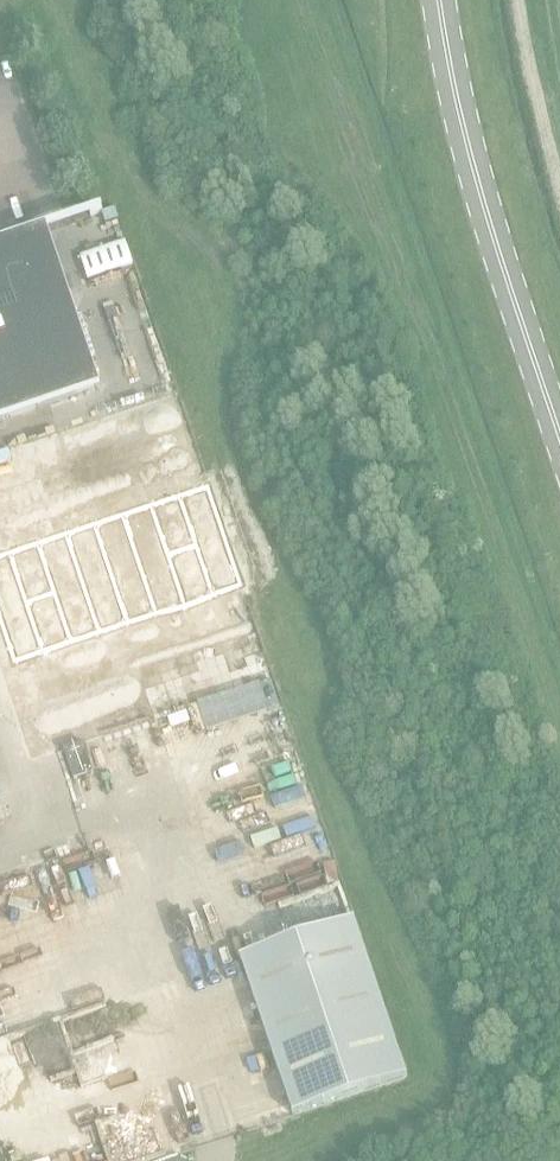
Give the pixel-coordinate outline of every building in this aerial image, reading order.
[(99,388),(46,232),(103,212),(101,208),(0,242),(0,421),(99,388)] [(0,553),(0,624),(13,662),(240,583),(206,484),(0,553)] [(239,958),(292,1115),(406,1077),(354,920),(239,958)]
